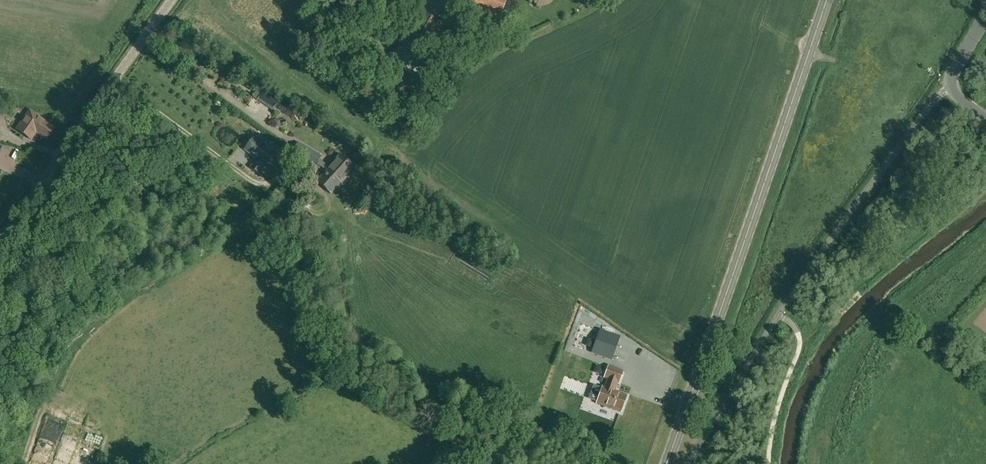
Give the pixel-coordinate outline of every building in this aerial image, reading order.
[(456,6),(498,22),(507,0),(458,0),(456,6)] [(281,104),(273,98),(267,107),(272,111),(275,106),(278,108),(281,104)] [(37,116),(36,117),(30,112),(17,129),(31,140),(36,132),(47,140),(50,136),(52,135),(54,133),(53,131),(55,129),(37,116)] [(276,152),(255,136),(245,150),(257,159),(251,168),(259,174),(276,152)] [(319,159),(321,156),(310,149),(305,157),(316,164),(317,163),(319,159)] [(329,166),(326,170),(340,183),(342,181),(346,176),(349,179),(357,170),(354,168),(353,167),(354,166),(351,162),(350,164),(340,155),(329,166)] [(301,175),(308,167),(301,161),(294,169),(301,175)] [(326,170),(316,181),(330,194),(340,183),(326,170)] [(293,203),(288,211),(304,220),(308,212),(293,203)] [(601,331),(593,354),(611,361),(620,337),(601,331)] [(623,370),(608,365),(603,378),(606,379),(604,386),(602,386),(595,404),(621,413),(627,395),(615,391),(618,384),(623,370)]
